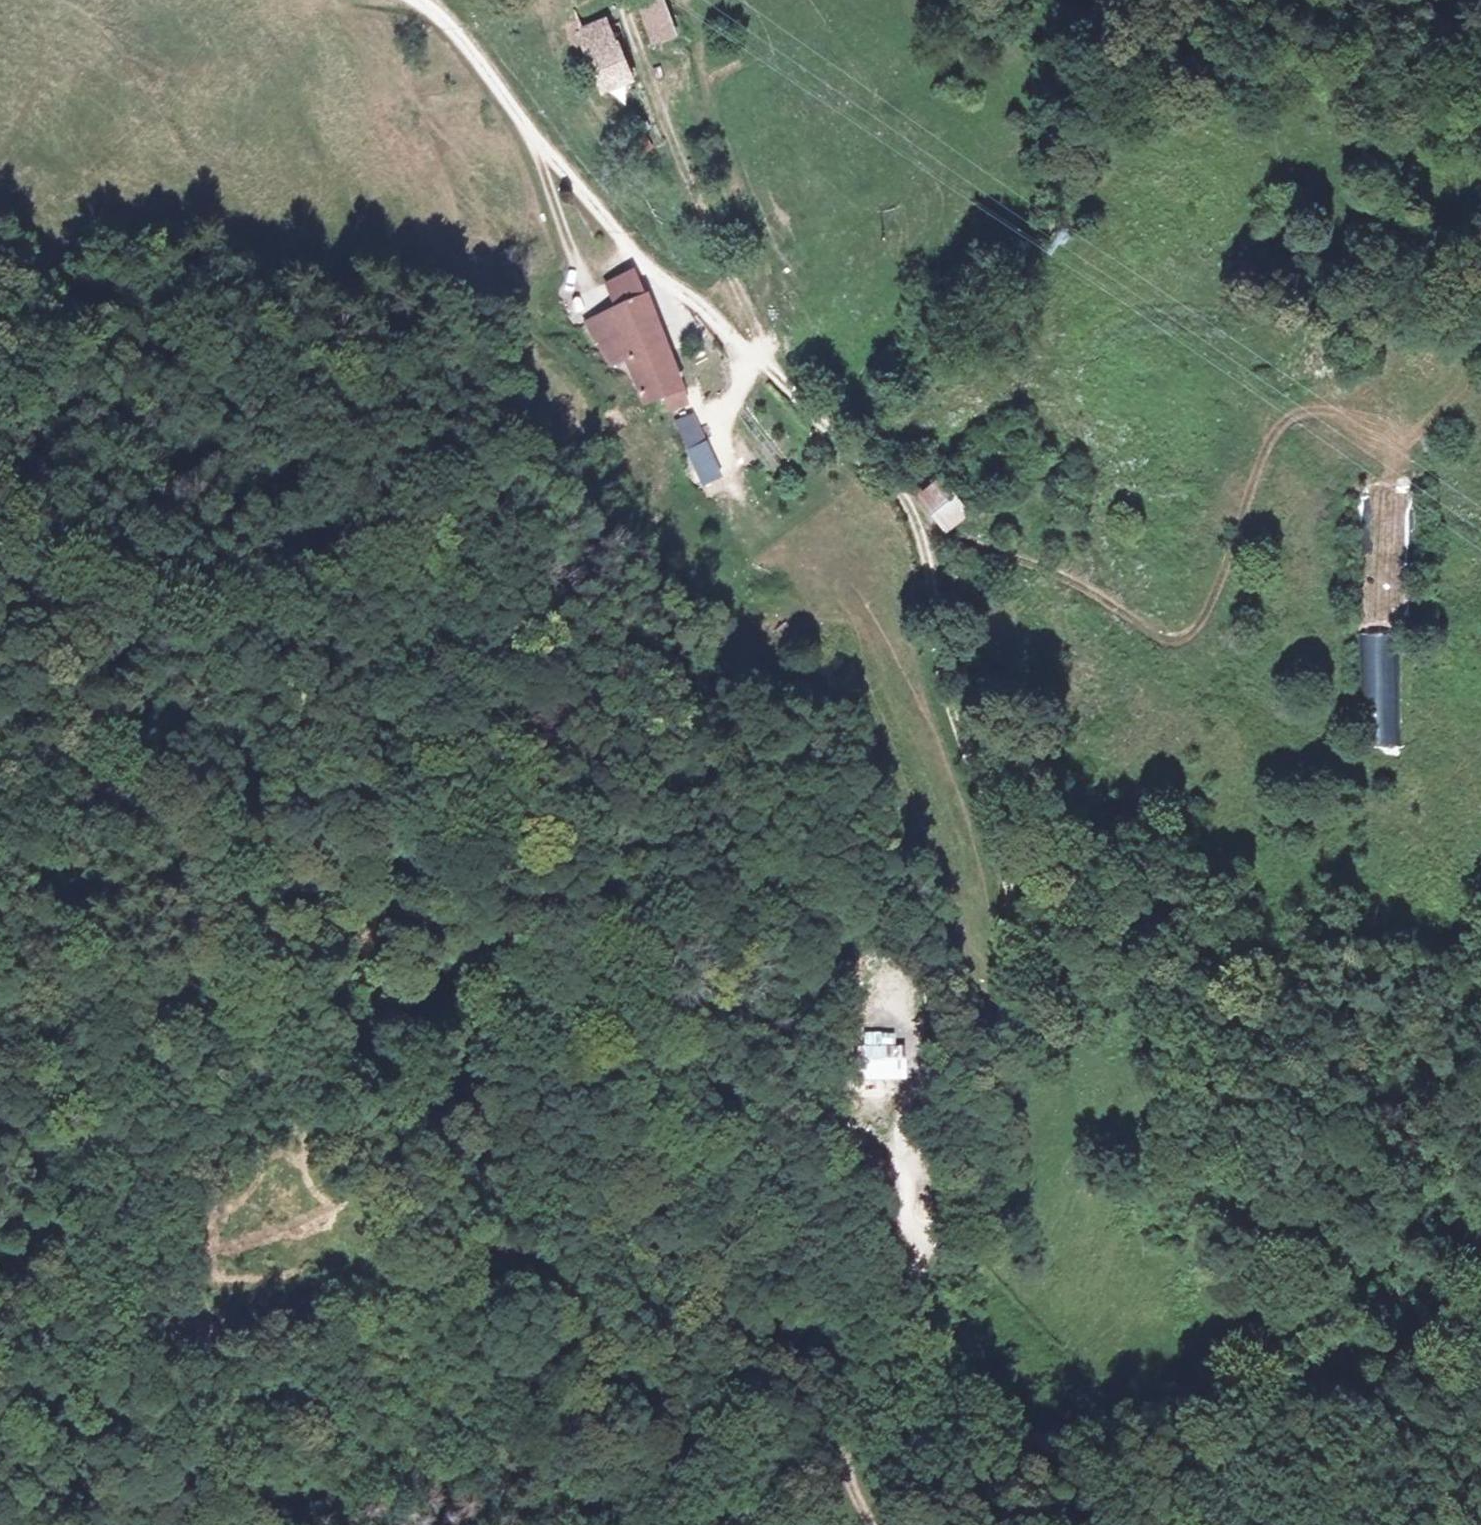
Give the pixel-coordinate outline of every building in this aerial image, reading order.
[(667,0),(636,0),(652,45),(680,35),(667,0)] [(611,22),(577,34),(601,97),(634,84),(611,22)] [(645,297),(629,262),(603,270),(612,296),(602,300),(619,348),(635,396),(658,389),(663,401),(681,396),(645,297)] [(619,348),(602,300),(585,305),(601,355),(619,348)] [(683,449),(704,443),(696,411),(674,417),(683,449)] [(978,512),(943,470),(916,492),(950,534),(978,512)] [(1365,746),(1405,746),(1405,485),(1364,485),(1365,746)] [(918,1046),(865,1046),(865,1078),(918,1079),(918,1046)]
